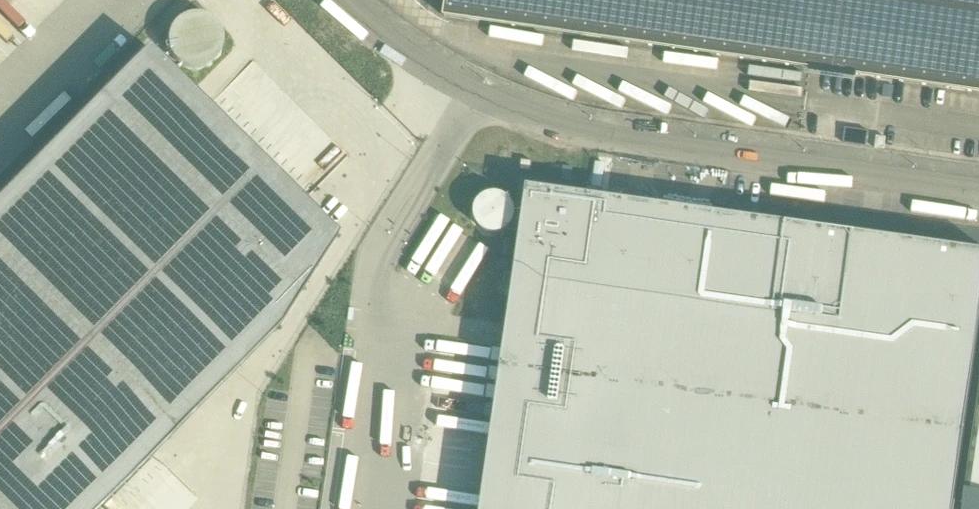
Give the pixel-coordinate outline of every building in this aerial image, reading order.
[(443,16),(978,93),(978,0),(445,0),(443,16)] [(222,44),(222,38),(220,32),(217,26),(213,21),(208,17),(202,15),(195,14),(189,14),(182,16),(177,20),(172,25),(169,31),(167,37),(166,43),(166,49),(168,54),(171,59),(175,64),(180,67),(185,69),(191,70),(197,69),(203,68),(209,65),(214,61),(218,56),(220,51),(222,44)] [(107,501),(279,326),(337,234),(147,47),(0,196),(0,508),(99,508),(107,501)] [(561,180),(569,181),(570,181),(571,168),(563,166),(561,180)] [(596,196),(524,186),(479,508),(951,508),(978,313),(978,250),(596,196)] [(514,218),(515,215),(515,213),(515,210),(513,205),(510,201),(506,197),(501,194),(496,193),(490,194),(485,196),(481,199),(477,203),(475,208),(474,214),(475,219),(477,224),(481,228),(485,232),(490,234),(495,234),(501,233),(506,231),(510,227),(513,223),(514,221),(514,218)] [(967,508),(978,508),(978,425),(967,508)]
